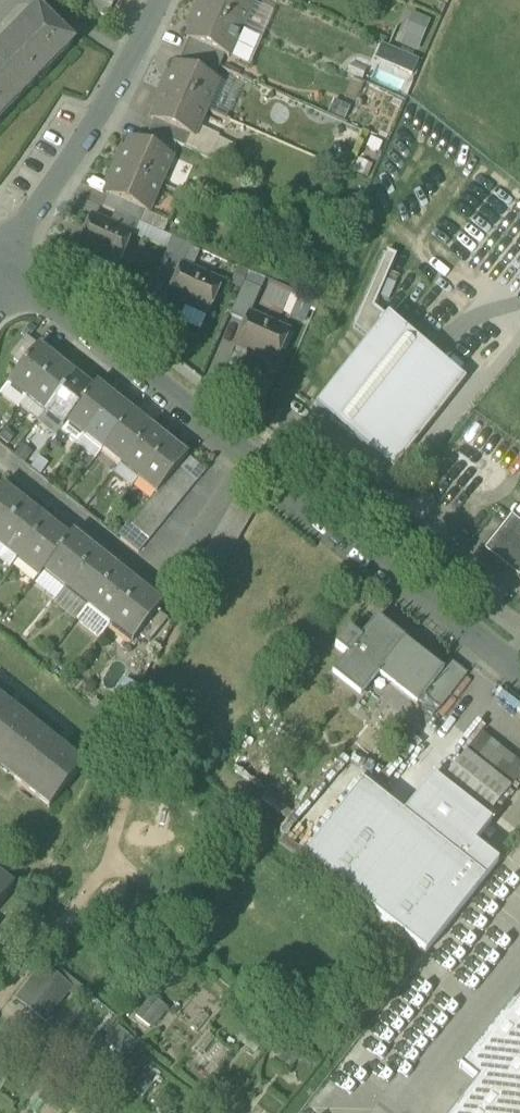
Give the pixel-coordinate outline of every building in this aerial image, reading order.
[(106,18),(115,0),(87,0),(84,7),(106,18)] [(195,9),(241,30),(254,2),(250,0),(199,0),(195,9)] [(229,58),(241,30),(195,9),(189,21),(194,23),(187,39),(189,40),(225,56),(229,58)] [(410,10),(395,41),(414,50),(429,19),(410,10)] [(72,47),(37,12),(0,49),(0,120),(72,47)] [(189,40),(183,52),(219,68),(225,56),(189,40)] [(214,80),(219,68),(183,52),(178,64),(214,80)] [(165,77),(160,89),(206,110),(219,82),(214,80),(178,64),(176,63),(169,79),(165,77)] [(194,138),(206,110),(160,89),(154,102),(158,104),(152,120),(154,120),(190,136),(194,138)] [(148,132),(149,132),(176,145),(184,148),(190,136),(154,120),(148,132)] [(171,157),(176,145),(149,132),(143,144),(171,157)] [(119,153),(114,165),(160,185),(173,157),(171,157),(143,144),(130,139),(123,155),(119,153)] [(148,214),(160,185),(114,165),(108,177),(112,179),(106,195),(108,196),(144,212),(148,214)] [(103,208),(115,213),(139,224),(144,212),(108,196),(103,208)] [(133,236),(139,224),(115,213),(109,225),(131,235),(133,236)] [(77,249),(95,257),(111,264),(117,267),(131,235),(109,225),(91,217),(87,225),(80,241),(77,249)] [(177,274),(178,274),(181,266),(182,266),(190,247),(171,239),(159,266),(177,274)] [(353,328),(369,340),(387,318),(374,308),(396,258),(386,253),(353,328)] [(106,276),(111,264),(95,257),(89,269),(106,276)] [(167,298),(207,316),(222,284),(182,266),(181,266),(178,274),(177,274),(170,290),(167,298)] [(230,316),(245,323),(248,315),(250,315),(260,292),(243,284),(230,316)] [(234,347),(275,365),(289,333),(250,315),(248,315),(245,323),(238,339),(234,347)] [(465,380),(387,318),(369,340),(318,405),(357,436),(353,440),(388,468),(392,464),(397,467),(465,380)] [(10,381),(29,396),(55,363),(37,348),(10,381)] [(29,396),(47,410),(73,377),(55,363),(29,396)] [(73,377),(47,410),(65,424),(69,420),(91,392),(73,377)] [(7,385),(26,400),(29,396),(10,381),(7,385)] [(69,420),(87,434),(114,401),(96,386),(91,392),(69,420)] [(47,410),(29,396),(26,400),(44,415),(47,410)] [(87,434),(105,448),(132,415),(114,401),(87,434)] [(55,436),(65,424),(47,410),(44,415),(37,422),(55,436)] [(105,448),(123,462),(150,429),(132,415),(105,448)] [(84,438),(87,434),(69,420),(65,424),(84,438)] [(123,462),(141,477),(168,444),(150,429),(123,462)] [(87,434),(84,438),(101,452),(105,448),(87,434)] [(186,458),(168,444),(141,477),(159,491),(165,484),(172,476),(179,467),(186,458)] [(105,448),(101,452),(120,467),(123,462),(105,448)] [(186,458),(179,467),(196,481),(204,472),(186,458)] [(123,462),(120,467),(137,481),(141,477),(123,462)] [(189,490),(196,481),(179,467),(172,476),(189,490)] [(182,499),(189,490),(172,476),(165,484),(182,499)] [(141,477),(137,481),(156,495),(158,493),(159,491),(141,477)] [(176,507),(182,499),(165,484),(159,491),(158,493),(176,507)] [(23,505),(0,487),(0,535),(23,505)] [(169,516),(176,507),(158,493),(156,495),(151,501),(169,516)] [(162,524),(169,516),(151,501),(144,510),(162,524)] [(233,502),(228,512),(247,523),(253,513),(233,502)] [(0,535),(0,541),(19,556),(46,523),(23,505),(0,535)] [(155,533),(162,524),(144,510),(137,518),(155,533)] [(228,512),(222,522),(242,533),(247,523),(228,512)] [(511,517),(484,551),(518,578),(519,576),(519,524),(511,517)] [(148,541),(155,533),(137,518),(130,527),(148,541)] [(222,522),(217,531),(236,542),(242,533),(222,522)] [(67,540),(46,523),(19,556),(42,574),(43,574),(42,573),(46,569),(72,536),(71,535),(67,540)] [(217,531),(211,541),(231,552),(236,542),(217,531)] [(94,553),(72,536),(46,569),(68,586),(94,553)] [(19,556),(0,541),(0,558),(11,567),(16,561),(19,556)] [(211,541),(206,550),(225,561),(231,552),(211,541)] [(206,550),(200,560),(220,571),(225,561),(206,550)] [(116,571),(94,553),(68,586),(90,604),(116,571)] [(19,556),(16,561),(39,579),(42,574),(19,556)] [(200,560),(195,569),(214,580),(220,571),(200,560)] [(65,591),(68,586),(46,569),(42,573),(43,574),(65,591)] [(195,569),(189,578),(209,590),(214,580),(195,569)] [(116,571),(90,604),(112,622),(139,588),(116,571)] [(68,586),(65,591),(86,608),(87,608),(90,604),(68,586)] [(162,606),(139,588),(112,622),(136,640),(139,636),(158,612),(162,606)] [(109,626),(112,622),(90,604),(87,608),(86,608),(76,621),(100,639),(110,626),(109,626)] [(139,636),(149,644),(168,620),(158,612),(139,636)] [(362,695),(378,675),(377,674),(404,641),(376,619),(360,640),(349,631),(335,648),(347,657),(334,673),(362,695)] [(109,626),(110,626),(132,644),(136,640),(112,622),(109,626)] [(442,671),(404,641),(377,674),(378,675),(417,705),(423,698),(432,686),(443,672),(442,671)] [(450,661),(442,671),(443,672),(432,686),(448,699),(468,675),(450,661)] [(448,699),(432,686),(423,698),(439,710),(448,699)] [(50,808),(82,767),(0,702),(0,769),(50,808)] [(466,753),(510,789),(519,776),(519,764),(482,733),(466,753)] [(486,819),(510,789),(466,753),(441,784),(433,777),(403,815),(362,784),(303,859),(425,955),(498,863),(474,844),(491,823),(486,819)] [(12,889),(0,880),(0,904),(12,889)] [(43,1023),(68,992),(71,988),(54,975),(43,967),(16,1002),(43,1023)] [(58,971),(54,975),(71,988),(68,992),(75,998),(82,990),(58,971)] [(459,1069),(476,1082),(452,1112),(519,1112),(519,991),(459,1069)] [(147,1028),(165,1008),(149,995),(132,1015),(147,1028)] [(123,1058),(135,1043),(118,1029),(105,1044),(123,1058)]
